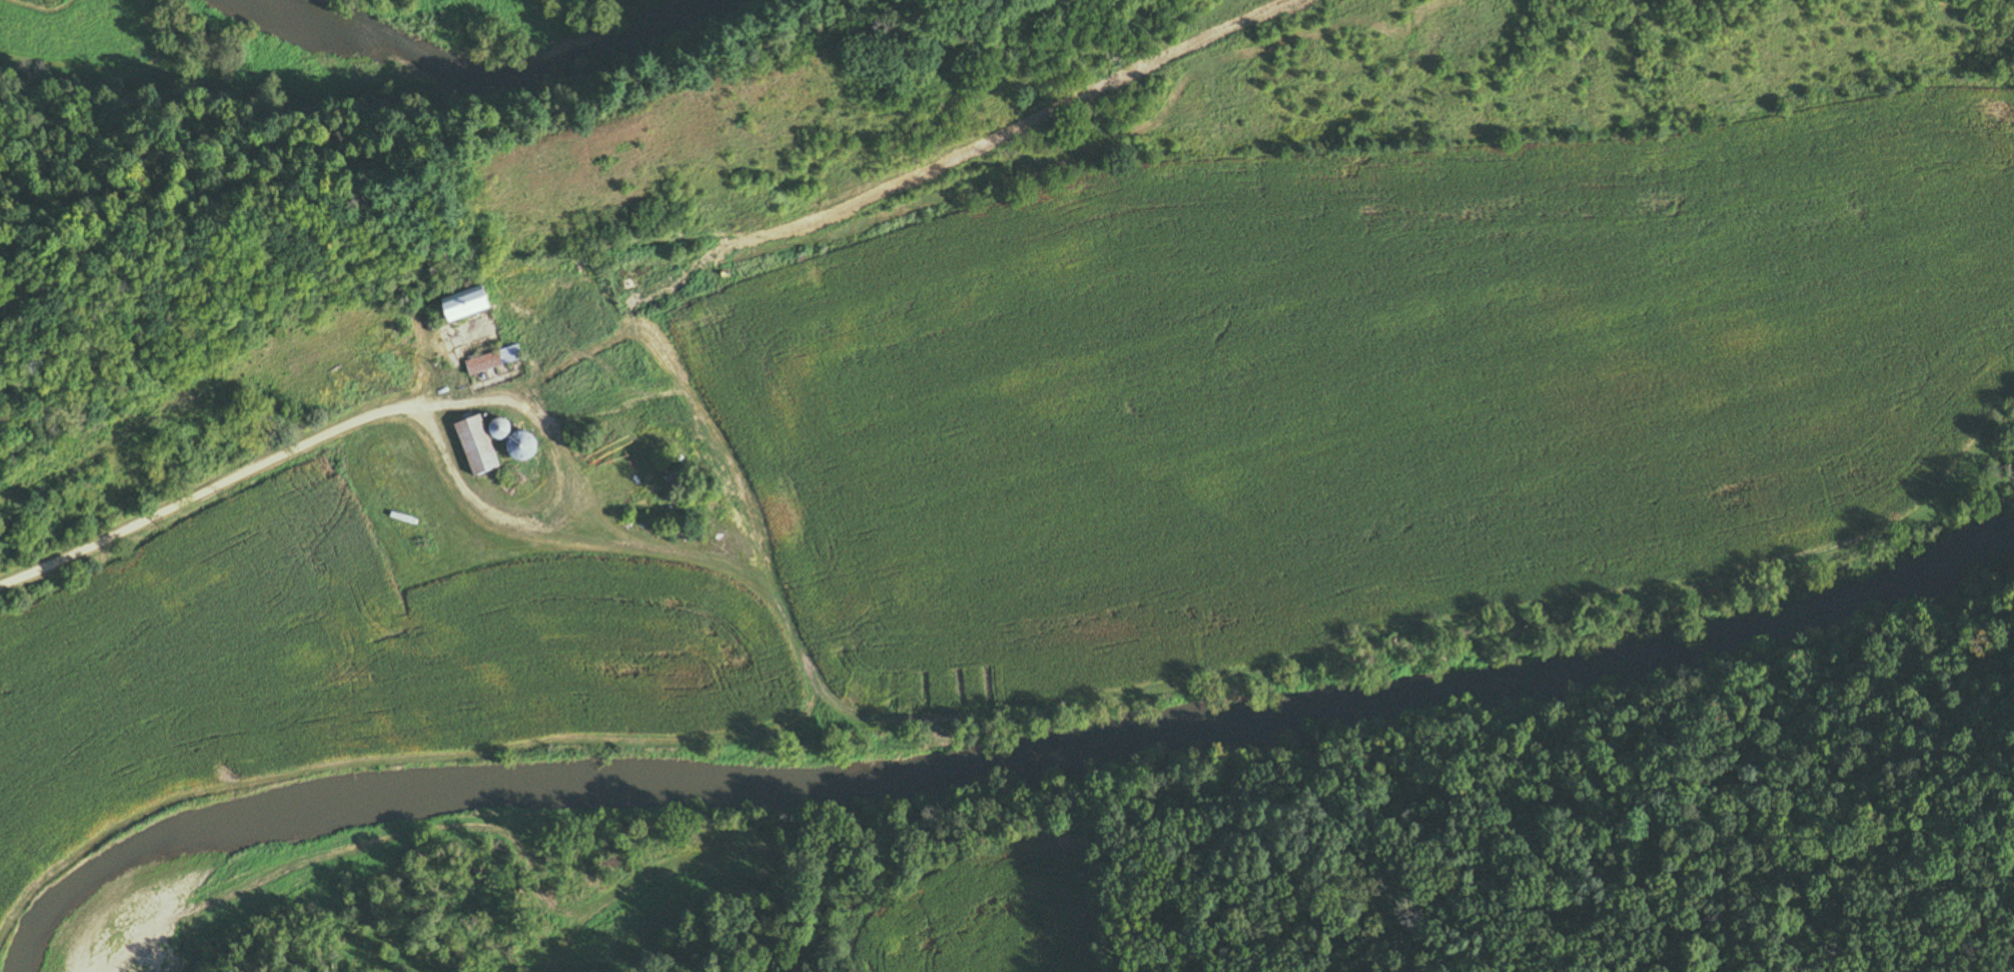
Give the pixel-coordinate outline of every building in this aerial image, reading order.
[(453,298),(461,322),(506,306),(498,283),(453,298)] [(472,376),(526,360),(522,344),(468,360),(472,376)] [(505,468),(487,414),(459,424),(477,478),(505,468)]
